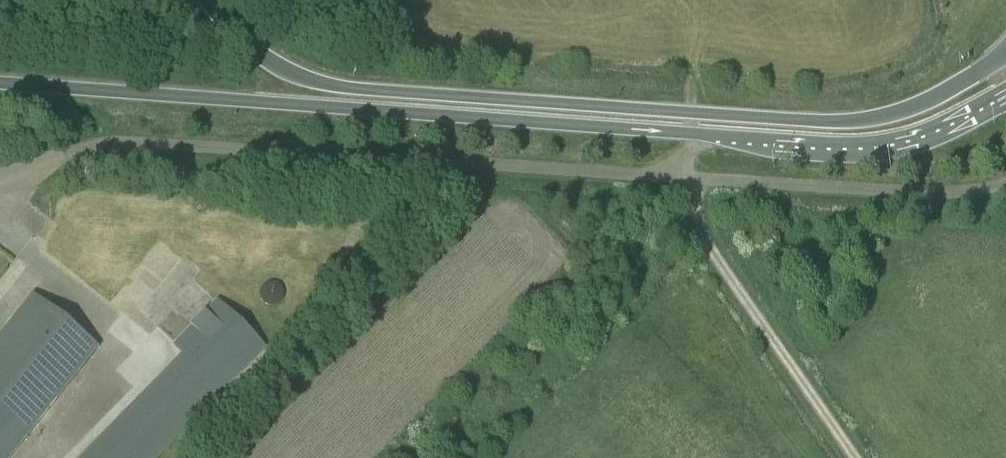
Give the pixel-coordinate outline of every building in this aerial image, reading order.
[(97,347),(32,295),(0,334),(0,457),(8,457),(97,347)] [(216,299),(174,342),(157,326),(122,361),(139,378),(61,457),(159,457),(267,348),(216,299)]
